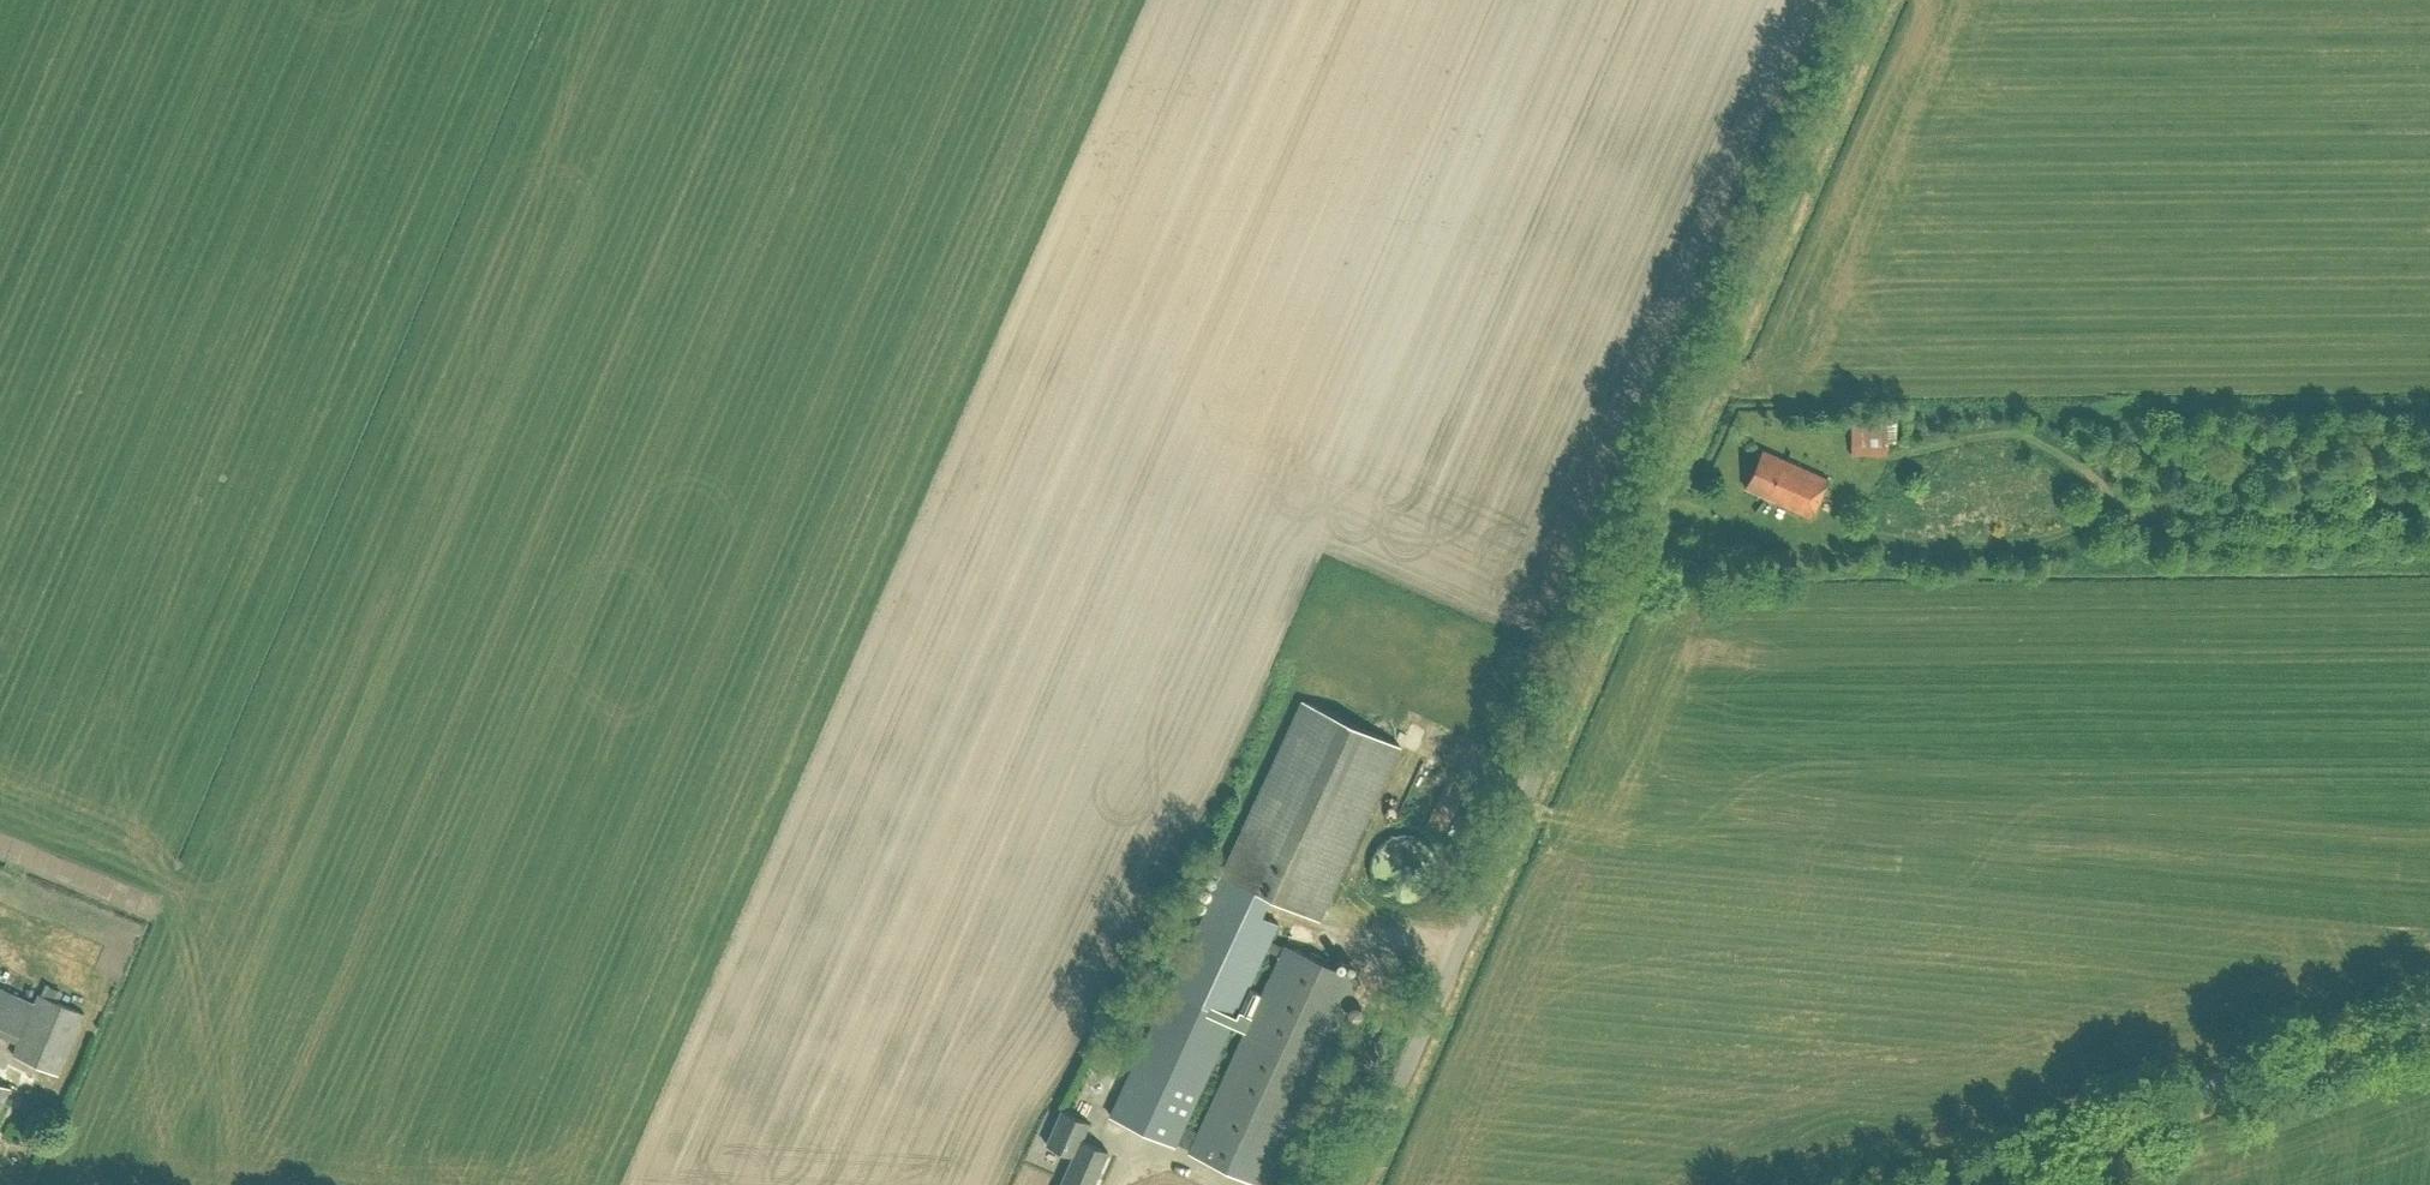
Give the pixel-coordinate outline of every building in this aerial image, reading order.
[(1850,417),(1850,455),(1886,455),(1886,442),(1886,417),(1850,417)] [(1811,515),(1828,478),(1763,448),(1746,485),(1811,515)] [(1282,944),(1271,939),(1278,922),(1262,915),(1272,895),(1320,918),(1400,746),(1300,700),(1108,1114),(1175,1145),(1177,1141),(1189,1146),(1187,1150),(1262,1184),(1263,1184),(1359,978),(1283,942),(1282,944)] [(1412,883),(1414,833),(1368,831),(1366,881),(1412,883)] [(61,990),(45,982),(40,993),(38,992),(35,1000),(0,985),(0,1031),(18,1039),(12,1052),(68,1076),(80,1050),(70,1045),(84,1012),(56,1000),(61,990)] [(12,1084),(0,1079),(0,1110),(12,1084)] [(1109,1149),(1083,1137),(1090,1120),(1062,1107),(1046,1142),(1073,1155),(1059,1184),(1093,1184),(1109,1149)]
